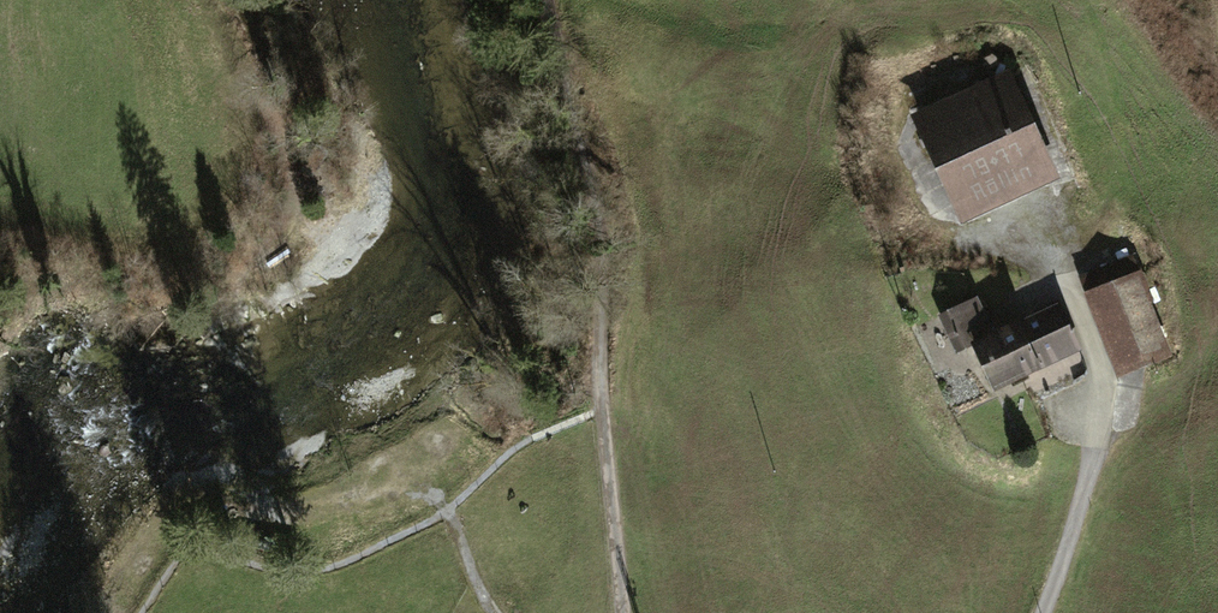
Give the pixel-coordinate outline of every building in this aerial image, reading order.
[(962,218),(1059,173),(1008,64),(911,109),(962,218)] [(1131,253),(1079,273),(1116,371),(1169,350),(1131,253)] [(956,349),(974,341),(994,385),(1081,347),(1058,294),(991,323),(979,295),(939,312),(956,349)]
